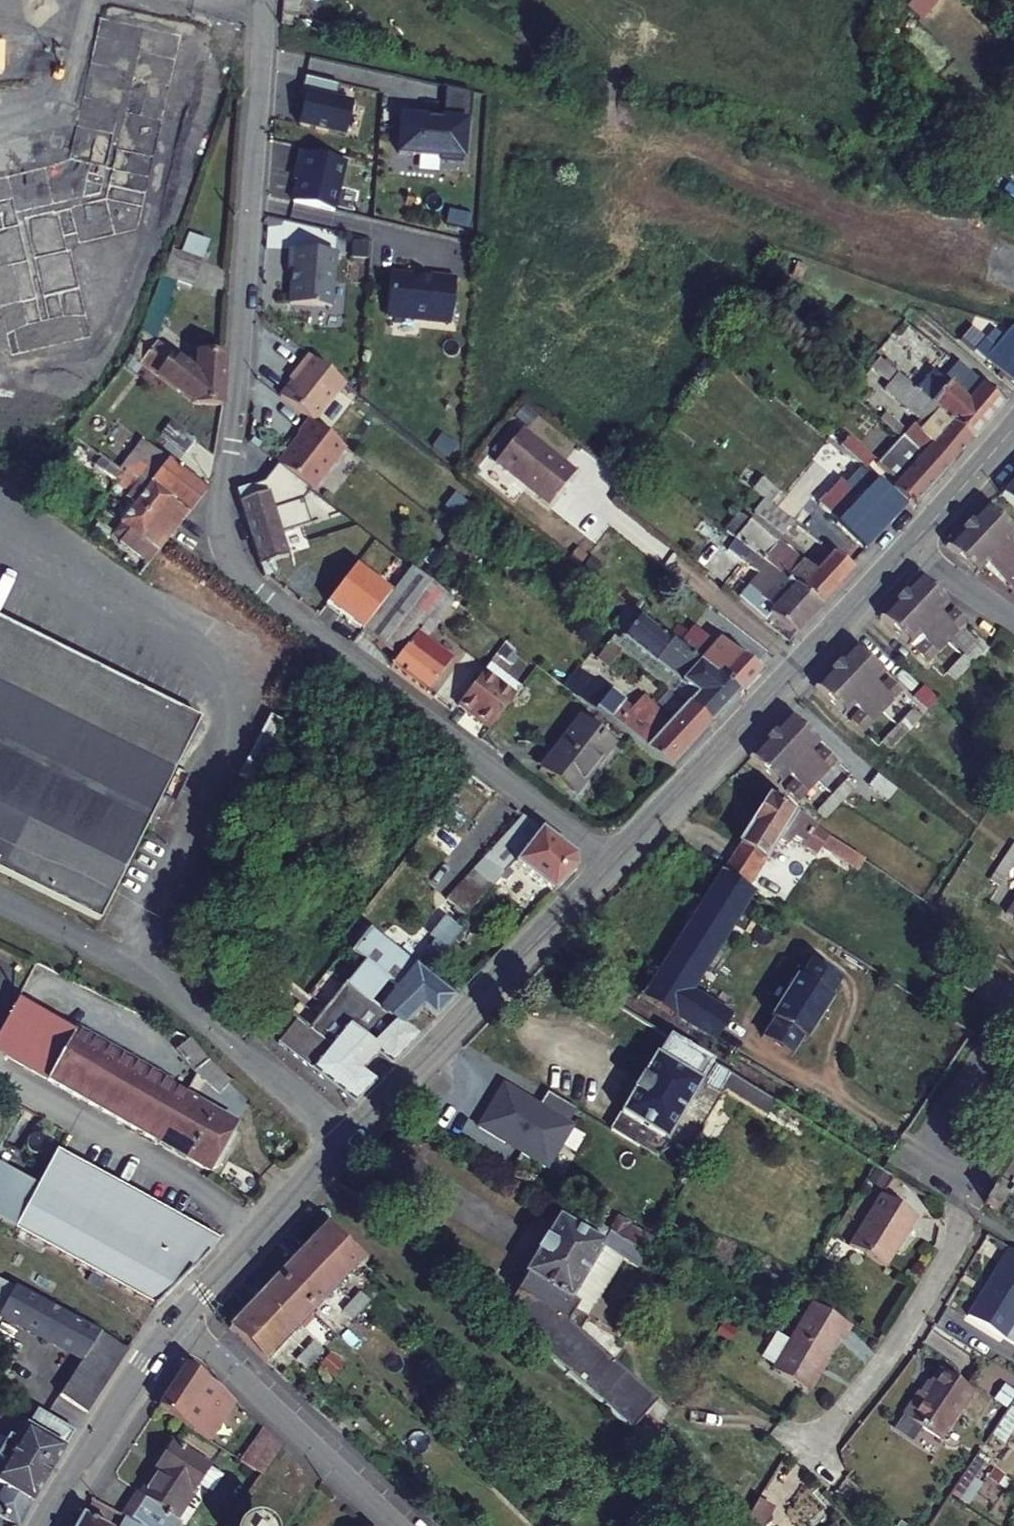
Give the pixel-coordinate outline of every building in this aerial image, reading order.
[(282,25),(298,26),(299,0),(282,0),(282,25)] [(339,79),(304,72),(300,88),(305,89),(299,120),(345,130),(352,98),(335,94),(339,79)] [(475,87),(448,81),(446,114),(404,111),(401,148),(443,150),(443,155),(466,157),(468,116),(473,116),(475,87)] [(294,198),(336,207),(346,157),(300,147),(296,163),(298,164),(296,176),(299,177),(294,198)] [(337,254),(291,250),(290,272),(293,273),(291,306),(333,309),(337,254)] [(457,315),(459,270),(433,269),(433,274),(423,274),(420,270),(394,269),(392,312),(457,315)] [(1009,325),(994,343),(971,324),(961,335),(1013,381),(1013,326),(1009,325)] [(189,370),(135,330),(124,356),(189,402),(221,406),(224,355),(191,353),(189,370)] [(942,374),(928,389),(925,386),(920,392),(955,423),(973,438),(1004,400),(948,350),(933,367),(942,374)] [(346,382),(309,354),(297,370),(299,372),(280,395),(309,417),(315,422),(346,382)] [(942,374),(933,367),(915,388),(920,392),(925,386),(928,389),(942,374)] [(894,409),(885,420),(899,432),(901,430),(896,425),(904,417),(894,409)] [(346,446),(315,422),(309,417),(298,432),(300,434),(279,461),(290,470),(314,488),(346,446)] [(896,485),(917,503),(954,460),(936,444),(904,417),(896,425),(901,430),(899,432),(924,453),(896,485)] [(936,444),(954,460),(973,438),(955,423),(936,444)] [(200,445),(175,424),(165,437),(190,457),(200,445)] [(580,477),(582,474),(528,431),(525,434),(580,477)] [(501,464),(556,508),(572,487),(580,477),(525,434),(501,464)] [(846,467),(850,461),(825,440),(817,450),(832,463),(836,459),(846,467)] [(279,461),(267,452),(257,465),(279,483),(290,470),(279,461)] [(217,495),(167,457),(143,489),(148,492),(153,484),(198,519),(217,495)] [(867,548),(906,507),(859,468),(841,488),(859,504),(840,526),(867,548)] [(761,495),(752,508),(782,530),(802,503),(761,473),(750,487),(761,495)] [(1013,506),(1013,480),(1001,494),(1013,506)] [(148,492),(143,489),(111,531),(160,569),(198,519),(153,484),(148,492)] [(262,501),(259,489),(247,493),(273,579),(285,575),(282,563),(300,558),(294,538),(328,528),(319,500),(300,506),(295,490),(262,501)] [(965,524),(1013,569),(1013,551),(1006,543),(1013,534),(1013,533),(983,504),(965,524)] [(965,524),(945,545),(976,575),(986,564),(1013,591),(1013,569),(965,524)] [(859,561),(838,545),(821,562),(786,533),(769,551),(800,578),(823,597),(859,561)] [(435,586),(417,571),(367,634),(386,648),(435,586)] [(939,613),(947,604),(917,575),(898,595),(947,641),(965,621),(953,610),(944,619),(939,613)] [(742,599),(787,635),(823,597),(800,578),(771,607),(749,589),(742,599)] [(403,661),(452,599),(435,586),(386,648),(403,661)] [(915,650),(927,661),(947,641),(898,595),(879,616),(909,644),(919,635),(924,640),(915,650)] [(435,636),(460,605),(452,599),(403,661),(398,667),(433,694),(462,658),(435,636)] [(725,643),(722,646),(676,609),(659,630),(749,700),(770,679),(725,643)] [(0,619),(0,869),(109,921),(206,716),(0,619)] [(697,709),(720,732),(749,700),(659,630),(645,620),(630,638),(706,700),(697,709)] [(986,646),(978,638),(962,654),(971,662),(986,646)] [(624,647),(617,642),(608,653),(622,664),(629,656),(621,650),(624,647)] [(852,645),(833,666),(881,711),(901,690),(888,678),(879,688),(873,683),(882,673),(852,645)] [(962,654),(947,670),(956,678),(971,662),(962,654)] [(578,666),(565,683),(586,698),(598,681),(578,666)] [(850,718),(862,731),(881,711),(833,666),(813,686),(844,714),(852,706),(857,711),(850,718)] [(520,700),(489,675),(462,708),(493,733),(520,700)] [(585,701),(679,773),(720,732),(697,709),(680,726),(652,702),(641,716),(605,689),(609,683),(603,679),(585,701)] [(921,716),(912,709),(896,725),(905,732),(921,716)] [(787,714),(767,736),(815,780),(835,760),(823,748),(813,759),(807,752),(816,743),(787,714)] [(623,749),(591,723),(552,772),(584,798),(623,749)] [(896,725),(881,740),(890,748),(905,732),(896,725)] [(783,790),(796,801),(815,780),(767,736),(748,755),(778,784),(787,774),(794,779),(783,790)] [(854,786),(846,777),(830,794),(840,801),(854,786)] [(830,794),(815,810),(823,819),(840,801),(830,794)] [(815,854),(820,847),(856,869),(861,861),(766,798),(720,872),(745,888),(773,842),(782,847),(787,839),(815,854)] [(586,868),(585,856),(542,824),(524,843),(504,827),(472,863),(491,879),(510,859),(558,896),(586,868)] [(652,856),(659,861),(675,844),(669,839),(652,856)] [(1013,841),(1001,861),(1011,867),(1013,862),(1013,841)] [(1001,861),(989,879),(998,885),(1011,867),(1001,861)] [(455,917),(491,879),(472,863),(439,901),(455,917)] [(559,947),(714,1045),(731,1016),(690,991),(753,893),(745,888),(720,872),(654,977),(576,930),(559,947)] [(545,909),(526,892),(517,900),(536,918),(545,909)] [(1005,913),(1013,918),(1013,899),(1005,913)] [(795,911),(782,903),(779,909),(791,917),(795,911)] [(779,909),(774,916),(787,924),(791,917),(779,909)] [(427,943),(447,950),(458,921),(438,914),(427,943)] [(463,999),(371,930),(356,949),(367,958),(349,982),(408,1027),(427,1009),(442,1021),(463,999)] [(772,1020),(761,1038),(792,1056),(803,1039),(808,1041),(833,1002),(829,999),(839,982),(808,963),(797,980),(792,977),(768,1017),(772,1020)] [(399,1064),(424,1038),(408,1027),(349,982),(311,1030),(301,1023),(285,1043),(360,1102),(381,1081),(366,1069),(384,1052),(399,1064)] [(15,1005),(0,1033),(0,1056),(77,1098),(102,1053),(15,1005)] [(632,1091),(618,1114),(619,1114),(664,1140),(665,1140),(685,1151),(719,1095),(717,1093),(729,1074),(669,1036),(657,1055),(654,1054),(641,1076),(638,1076),(630,1090),(632,1091)] [(208,1061),(191,1039),(178,1049),(194,1070),(221,1095),(232,1082),(208,1061)] [(162,1145),(185,1099),(183,1098),(102,1053),(77,1098),(162,1145)] [(738,1079),(732,1089),(783,1119),(788,1110),(738,1079)] [(567,1124),(575,1110),(545,1092),(537,1106),(501,1085),(476,1127),(503,1144),(505,1141),(521,1151),(519,1153),(546,1169),(571,1127),(567,1124)] [(799,1098),(814,1107),(819,1098),(804,1089),(799,1098)] [(215,1115),(185,1099),(162,1145),(208,1170),(219,1170),(236,1137),(231,1124),(215,1115)] [(664,1140),(619,1114),(610,1130),(655,1156),(664,1140)] [(39,1186),(13,1231),(156,1310),(161,1304),(219,1244),(57,1153),(39,1186)] [(13,1231),(39,1186),(0,1166),(0,1224),(13,1231)] [(896,1244),(901,1233),(905,1235),(919,1213),(881,1189),(849,1240),(888,1264),(899,1245),(896,1244)] [(984,1203),(996,1210),(1003,1198),(991,1190),(984,1203)] [(618,1252),(647,1271),(654,1261),(640,1252),(606,1232),(562,1205),(555,1218),(553,1217),(541,1238),(538,1238),(530,1252),(532,1253),(519,1274),(521,1276),(497,1315),(605,1407),(642,1442),(668,1415),(572,1326),(618,1252)] [(649,1239),(614,1217),(606,1232),(640,1252),(649,1239)] [(359,1261),(322,1226),(298,1252),(335,1287),(359,1261)] [(899,1245),(905,1235),(901,1233),(896,1244),(899,1245)] [(1010,1248),(972,1313),(1008,1334),(1013,1325),(1013,1250),(1010,1248)] [(335,1287),(298,1252),(274,1277),(311,1312),(335,1287)] [(252,1301),(288,1337),(311,1312),(274,1277),(252,1301)] [(103,1337),(20,1291),(5,1317),(87,1362),(103,1337)] [(368,1303),(358,1293),(350,1302),(360,1312),(368,1303)] [(228,1327),(265,1362),(288,1337),(252,1301),(228,1327)] [(350,1302),(343,1310),(352,1320),(360,1312),(350,1302)] [(788,1342),(825,1363),(840,1340),(846,1342),(853,1330),(812,1304),(788,1342)] [(103,1337),(87,1362),(63,1399),(87,1414),(128,1351),(103,1337)] [(772,1367),(809,1390),(825,1363),(788,1342),(772,1367)] [(304,1352),(313,1361),(321,1352),(312,1343),(304,1352)] [(296,1360),(304,1369),(313,1361),(304,1352),(296,1360)] [(184,1364),(157,1407),(209,1442),(234,1402),(218,1385),(184,1364)] [(930,1392),(927,1390),(912,1415),(949,1438),(979,1386),(946,1365),(938,1378),(930,1392)] [(938,1378),(935,1376),(927,1390),(930,1392),(938,1378)] [(38,1410),(25,1428),(63,1452),(75,1433),(38,1410)] [(1,1487),(31,1505),(63,1452),(25,1428),(16,1443),(9,1439),(0,1452),(0,1458),(4,1460),(0,1467),(0,1486),(1,1487)] [(282,1446),(263,1428),(239,1461),(263,1476),(282,1446)] [(149,1471),(153,1473),(139,1496),(173,1518),(206,1468),(167,1443),(149,1471)] [(971,1455),(952,1494),(966,1501),(986,1463),(971,1455)] [(31,1505),(1,1487),(0,1489),(0,1519),(12,1525),(20,1525),(31,1505)] [(139,1496),(134,1493),(121,1515),(142,1525),(173,1525),(177,1520),(173,1518),(139,1496)] [(119,1514),(95,1501),(90,1498),(81,1514),(102,1525),(113,1525),(119,1514)] [(81,1514),(75,1525),(102,1525),(81,1514)]
